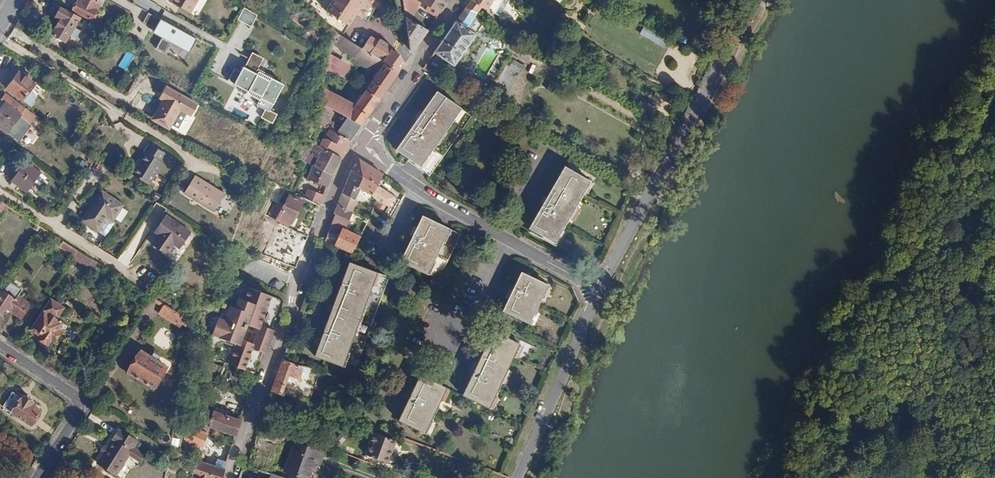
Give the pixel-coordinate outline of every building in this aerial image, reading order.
[(73,10),(91,20),(100,3),(93,0),(78,0),(73,10)] [(133,20),(139,8),(125,0),(106,0),(104,4),(133,20)] [(169,1),(190,13),(198,0),(169,0),(169,1)] [(314,20),(336,33),(342,37),(356,14),(367,21),(380,0),(326,0),(314,20)] [(404,16),(410,20),(416,8),(420,0),(402,0),(404,16)] [(439,12),(446,3),(445,3),(441,0),(422,0),(439,12)] [(466,7),(479,11),(481,7),(487,11),(493,0),(470,0),(466,7)] [(60,21),(51,34),(65,42),(69,36),(75,39),(80,31),(74,28),(80,18),(53,3),(47,13),(60,21)] [(259,16),(246,8),(239,18),(253,26),(259,16)] [(149,15),(145,23),(156,28),(160,20),(149,15)] [(404,16),(410,51),(412,52),(427,29),(410,20),(404,16)] [(192,53),(198,41),(162,20),(155,33),(192,53)] [(456,21),(434,52),(454,66),(475,34),(456,21)] [(331,42),(354,57),(360,48),(342,37),(336,33),(331,42)] [(369,36),(361,49),(378,59),(398,71),(404,62),(400,60),(399,59),(400,58),(398,53),(390,48),(391,47),(378,39),(376,41),(369,36)] [(267,57),(253,50),(243,71),(235,67),(229,80),(263,96),(260,102),(269,107),(265,116),(278,123),(283,113),(274,109),(287,81),(261,69),(267,57)] [(127,71),(136,55),(127,51),(119,66),(127,71)] [(329,53),(327,66),(341,74),(343,75),(349,65),(329,53)] [(514,57),(499,80),(509,87),(524,64),(514,57)] [(377,68),(371,78),(373,80),(366,90),(380,98),(398,71),(378,59),(374,66),(377,68)] [(326,74),(337,81),(341,74),(327,66),(326,74)] [(19,73),(7,89),(23,100),(34,84),(19,73)] [(321,104),(335,111),(349,119),(360,126),(380,98),(366,90),(343,75),(341,74),(337,81),(361,96),(360,98),(358,97),(355,101),(358,102),(355,107),(325,83),(323,93),(321,104)] [(161,95),(165,98),(163,102),(157,112),(174,121),(180,110),(188,114),(194,103),(165,87),(161,95)] [(0,111),(0,127),(8,133),(8,132),(16,138),(20,132),(22,134),(30,124),(28,122),(34,114),(26,108),(6,93),(0,100),(5,104),(0,111)] [(437,93),(397,151),(432,176),(472,117),(437,93)] [(194,103),(188,114),(191,116),(198,105),(194,103)] [(321,104),(319,124),(325,127),(327,124),(335,111),(321,104)] [(154,118),(170,128),(174,121),(157,112),(154,118)] [(349,119),(343,129),(334,124),(332,127),(330,131),(349,142),(360,126),(349,119)] [(324,138),(319,147),(340,157),(349,142),(330,131),(326,138),(324,138)] [(146,153),(138,166),(136,165),(131,174),(149,185),(162,163),(160,162),(165,153),(149,143),(145,152),(146,153)] [(312,165),(307,180),(326,187),(332,173),(340,157),(319,147),(314,144),(306,161),(312,165)] [(351,171),(378,182),(370,195),(378,200),(387,207),(383,213),(388,217),(397,203),(385,195),(387,191),(384,189),(389,180),(381,174),(359,160),(351,171)] [(25,163),(12,181),(27,191),(40,173),(25,163)] [(564,167),(528,228),(554,243),(589,182),(564,167)] [(350,172),(333,215),(334,216),(331,225),(341,230),(335,245),(351,253),(360,237),(343,230),(347,221),(348,222),(353,211),(351,210),(355,202),(353,201),(359,186),(370,195),(378,182),(351,171),(350,172)] [(193,175),(183,193),(212,211),(223,193),(193,175)] [(274,206),(268,218),(288,228),(301,201),(294,198),(296,194),(285,188),(275,206),(274,206)] [(308,188),(303,197),(319,206),(324,194),(308,188)] [(102,191),(83,221),(99,231),(108,217),(114,220),(124,205),(102,191)] [(385,195),(397,203),(399,199),(387,191),(385,195)] [(374,207),(383,213),(387,207),(378,200),(374,207)] [(154,232),(157,234),(150,245),(166,255),(172,245),(175,240),(182,244),(190,231),(164,215),(154,232)] [(422,216),(401,261),(438,279),(459,234),(422,216)] [(297,224),(294,231),(307,237),(310,229),(297,224)] [(280,229),(270,253),(279,258),(290,233),(280,229)] [(172,245),(178,249),(182,244),(175,240),(172,245)] [(64,241),(60,247),(68,251),(72,246),(64,241)] [(77,256),(83,260),(86,255),(80,251),(77,256)] [(351,264),(314,356),(353,371),(391,279),(351,264)] [(506,313),(532,325),(549,287),(524,275),(506,313)] [(8,285),(4,291),(16,299),(20,293),(8,285)] [(228,327),(216,359),(244,369),(257,374),(261,362),(260,360),(262,352),(264,353),(273,330),(271,329),(274,321),(277,320),(284,301),(271,296),(244,286),(231,318),(227,316),(223,325),(228,327)] [(0,297),(0,314),(2,315),(6,308),(9,310),(16,299),(4,291),(0,297)] [(9,310),(24,320),(31,309),(16,299),(9,310)] [(53,299),(32,330),(43,337),(41,340),(51,347),(55,341),(58,343),(64,334),(61,332),(66,325),(58,319),(65,307),(53,299)] [(160,314),(179,326),(181,323),(188,327),(189,320),(165,305),(160,314)] [(497,333),(467,397),(492,409),(522,345),(497,333)] [(128,373),(153,388),(166,367),(142,351),(128,373)] [(283,360),(271,391),(282,394),(287,380),(299,382),(301,372),(309,373),(311,368),(283,360)] [(429,379),(407,424),(433,436),(455,391),(429,379)] [(3,406),(31,426),(40,412),(31,406),(33,404),(23,397),(22,398),(12,392),(3,406)] [(304,406),(317,411),(319,405),(305,400),(304,406)] [(186,429),(207,435),(210,428),(234,436),(239,421),(213,413),(209,424),(190,418),(186,429)] [(280,425),(278,430),(289,434),(290,429),(280,425)] [(186,429),(182,441),(203,448),(207,435),(186,429)] [(119,431),(98,464),(117,476),(130,456),(134,449),(138,443),(119,431)] [(374,433),(366,455),(388,463),(396,441),(374,433)] [(285,471),(303,477),(309,477),(315,462),(320,464),(322,456),(313,453),(314,450),(295,443),(285,471)] [(130,456),(140,463),(145,456),(134,449),(130,456)] [(190,477),(191,477),(194,477),(221,477),(223,470),(195,460),(190,477)] [(309,477),(315,477),(320,464),(315,462),(309,477)]
